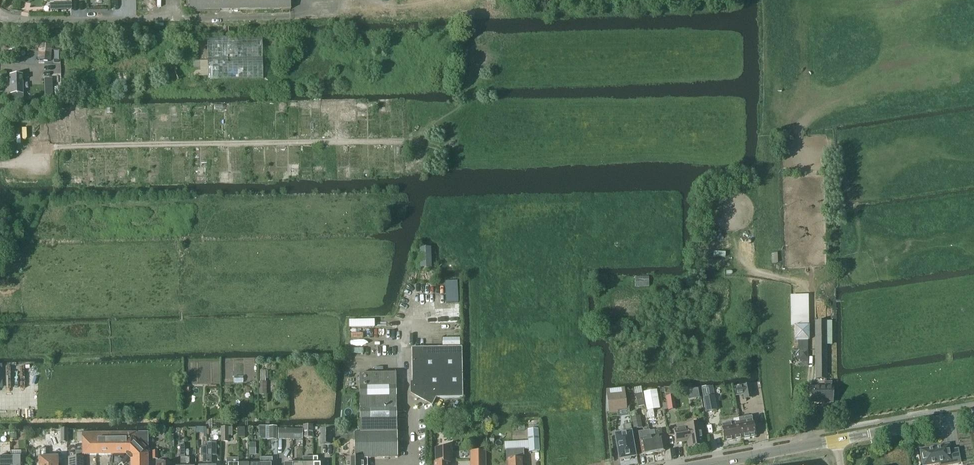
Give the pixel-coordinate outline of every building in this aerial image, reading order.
[(26,46),(9,46),(10,63),(20,63),(19,57),(26,57),(32,56),(32,51),(26,51),(26,46)] [(22,101),(22,94),(24,94),(23,75),(10,75),(11,95),(15,95),(15,101),(22,101)] [(53,78),(45,78),(45,97),(53,97),(53,78)] [(79,118),(69,118),(69,152),(80,151),(79,143),(82,143),(82,125),(79,125),(79,118)] [(421,268),(432,268),(431,248),(420,248),(421,268)] [(459,302),(458,281),(445,282),(446,303),(459,302)] [(810,341),(809,326),(809,295),(791,295),(791,326),(794,326),(794,341),(798,341),(798,351),(799,360),(809,360),(808,351),(808,341),(810,341)] [(827,321),(816,321),(816,380),(827,380),(827,344),(832,344),(832,321),(827,321)] [(412,382),(412,384),(412,393),(433,404),(436,398),(463,398),(462,347),(412,348),(412,382)] [(368,458),(398,458),(396,374),(359,374),(360,433),(355,433),(355,458),(347,458),(347,464),(368,464),(368,458)] [(350,387),(355,387),(355,375),(346,375),(346,390),(350,390),(350,387)] [(832,403),(831,382),(825,382),(825,387),(813,388),(813,402),(819,402),(819,403),(832,403)] [(713,386),(701,386),(701,387),(703,398),(706,412),(717,410),(714,396),(713,386)] [(753,399),(750,386),(734,388),(735,396),(743,395),(744,400),(753,399)] [(647,411),(660,408),(657,390),(643,393),(647,411)] [(635,393),(638,407),(644,406),(642,391),(635,393)] [(626,392),(607,394),(609,414),(619,413),(619,412),(628,411),(626,392)] [(669,411),(676,410),(674,395),(666,396),(669,411)] [(634,430),(642,428),(640,416),(631,418),(634,430)] [(745,417),(739,418),(739,422),(742,439),(752,437),(755,437),(752,416),(748,417),(745,417)] [(732,419),(721,421),(725,442),(742,439),(739,422),(733,423),(732,419)] [(625,434),(615,436),(619,459),(624,459),(625,460),(630,459),(630,457),(634,457),(630,433),(632,433),(630,424),(624,425),(625,434)] [(676,443),(688,441),(689,447),(703,445),(700,424),(686,425),(687,428),(674,430),(676,443)] [(303,429),(303,438),(313,438),(313,425),(303,425),(303,429)] [(277,440),(277,426),(269,426),(269,440),(277,440)] [(227,429),(227,428),(227,427),(222,427),(222,441),(228,440),(227,437),(232,436),(232,429),(227,429)] [(293,440),(293,429),(279,429),(278,440),(293,440)] [(293,429),(293,440),(303,440),(303,438),(303,429),(293,429)] [(529,452),(540,452),(539,429),(528,430),(529,452)] [(661,429),(650,431),(654,453),(665,451),(661,429)] [(321,444),(331,444),(331,430),(320,430),(321,444)] [(650,430),(638,432),(639,440),(640,440),(643,455),(654,453),(650,431),(650,430)] [(148,432),(83,432),(83,451),(83,456),(126,455),(131,460),(131,464),(149,464),(148,432)] [(207,464),(212,464),(212,456),(217,456),(217,443),(207,442),(207,446),(207,451),(207,464)] [(920,450),(923,464),(931,464),(939,464),(954,464),(960,464),(958,451),(957,449),(949,451),(948,445),(943,446),(920,450)] [(449,462),(450,462),(450,448),(435,448),(435,462),(434,463),(434,464),(449,464),(449,462)] [(46,449),(39,449),(39,457),(39,464),(57,464),(57,457),(46,457),(46,449)] [(521,456),(524,456),(523,450),(507,450),(507,459),(508,459),(509,464),(522,464),(521,459),(521,456)] [(83,456),(83,451),(74,451),(74,457),(69,457),(69,464),(84,464),(84,457),(83,457),(83,456)] [(486,451),(470,451),(470,464),(486,464),(486,451)] [(10,464),(22,464),(22,456),(11,457),(11,460),(10,464)] [(0,457),(0,464),(10,464),(11,460),(11,457),(0,457)] [(313,457),(303,457),(303,464),(313,464),(313,457)] [(313,464),(323,464),(323,463),(321,463),(321,464),(318,464),(318,457),(313,457),(313,464)]
